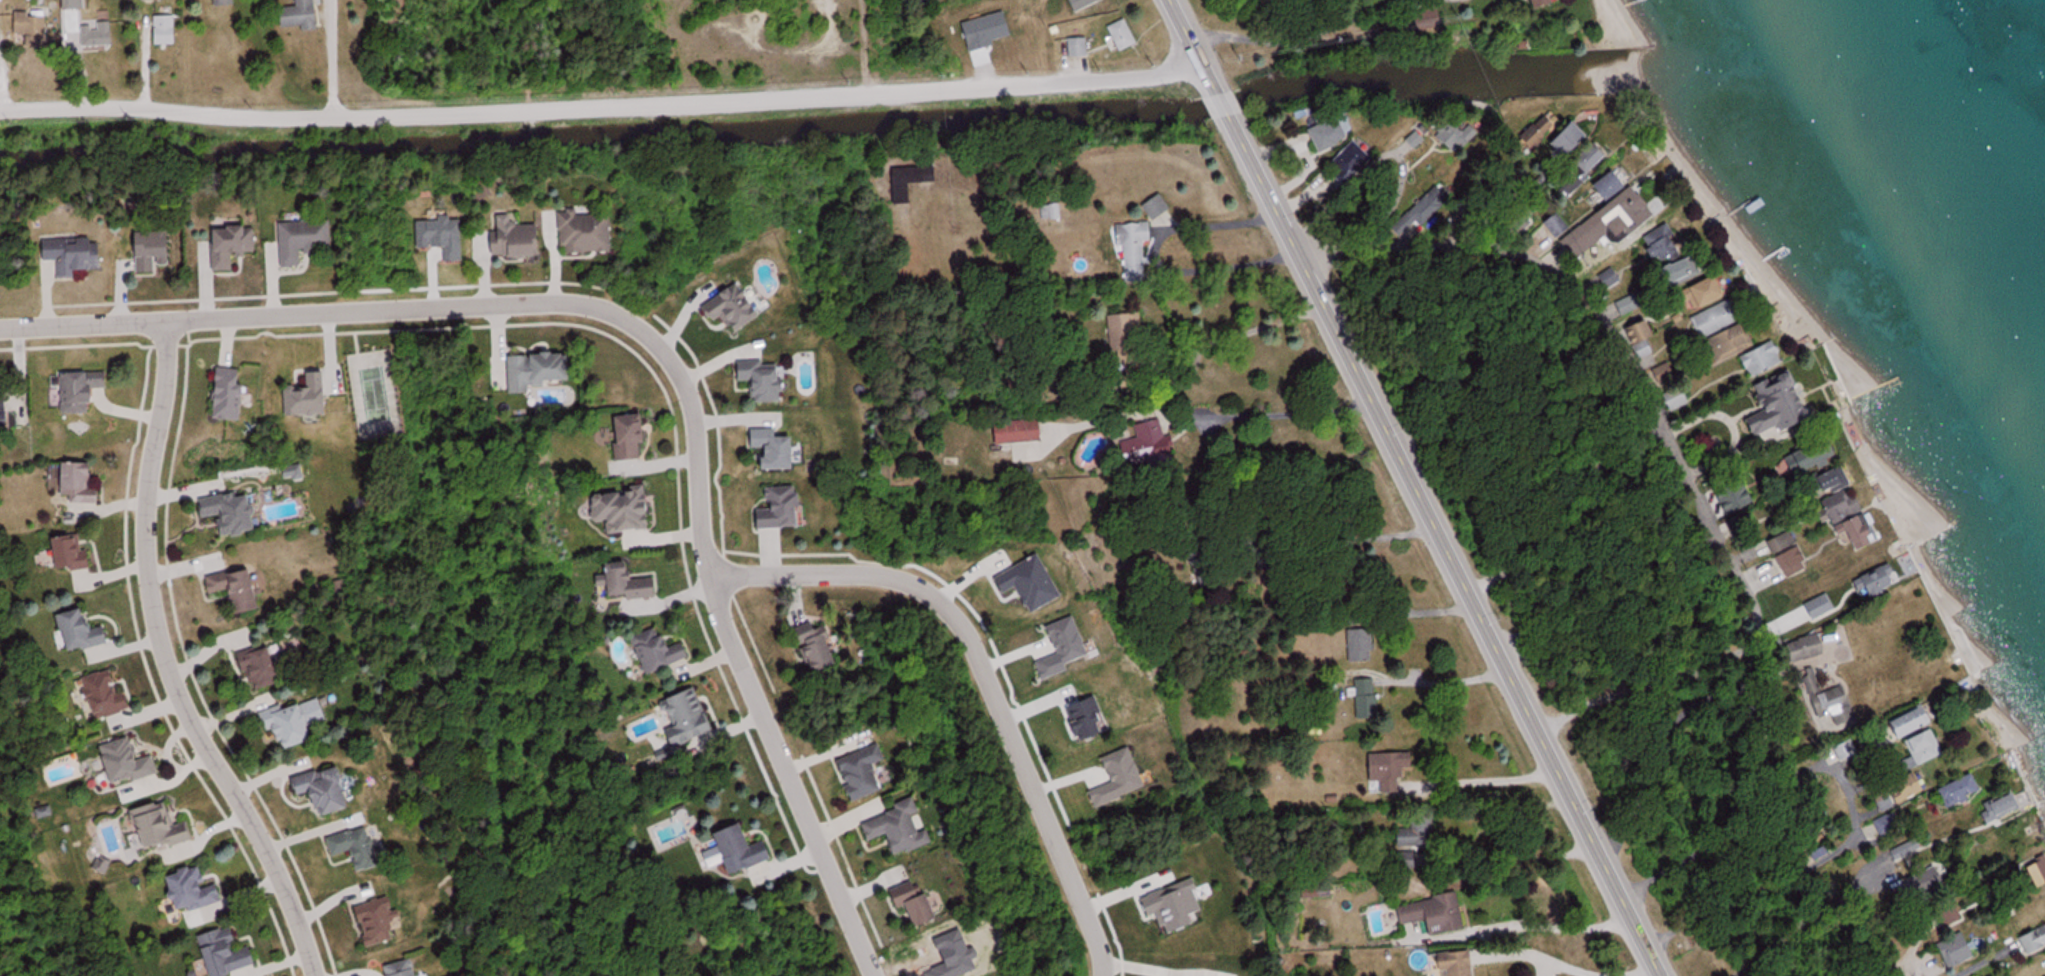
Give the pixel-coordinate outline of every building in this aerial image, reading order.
[(87,12),(87,0),(66,0),(66,12),(87,12)] [(237,6),(236,0),(214,0),(215,9),(237,6)] [(296,9),(280,10),(281,29),(301,28),(301,32),(319,31),(317,0),(295,0),(296,9)] [(115,47),(113,13),(97,14),(97,18),(82,19),(84,49),(115,47)] [(31,49),(50,49),(50,14),(17,14),(17,36),(31,36),(31,49)] [(179,18),(154,18),(154,48),(179,48),(179,18)] [(1105,41),(1112,55),(1133,45),(1122,21),(1105,29),(1110,39),(1105,41)] [(1085,58),(1085,40),(1067,40),(1067,58),(1085,58)] [(1303,131),(1314,154),(1342,141),(1330,118),(1303,131)] [(1551,162),(1575,138),(1560,123),(1536,147),(1551,162)] [(1431,139),(1447,156),(1469,136),(1462,128),(1452,137),(1443,128),(1431,139)] [(1366,161),(1348,143),(1325,166),(1343,184),(1366,161)] [(1584,179),(1581,175),(1596,161),(1584,148),(1553,175),(1561,184),(1554,189),(1562,199),(1584,179)] [(930,184),(929,167),(889,168),(890,205),(904,205),(904,185),(930,184)] [(1617,186),(1606,170),(1584,186),(1595,202),(1617,186)] [(1641,209),(1623,186),(1591,212),(1609,234),(1641,209)] [(1140,206),(1150,222),(1167,211),(1157,195),(1140,206)] [(1040,222),(1055,221),(1054,206),(1038,208),(1040,222)] [(581,217),(581,212),(564,212),(565,255),(615,254),(615,217),(581,217)] [(1538,221),(1549,237),(1559,230),(1548,214),(1538,221)] [(515,217),(497,217),(497,259),(545,259),(546,227),(515,227),(515,217)] [(335,223),(284,225),(286,269),(307,268),(306,253),(336,251),(335,223)] [(1114,225),(1115,250),(1122,249),(1122,283),(1142,283),(1141,243),(1147,243),(1146,224),(1114,225)] [(1661,225),(1637,238),(1652,264),(1676,251),(1661,225)] [(260,230),(216,230),(217,273),(239,273),(238,259),(260,258),(260,230)] [(138,234),(139,275),(159,274),(159,263),(176,263),(176,234),(138,234)] [(48,241),(49,263),(62,262),(63,276),(105,275),(104,239),(48,241)] [(1651,271),(1660,290),(1694,274),(1685,255),(1651,271)] [(1615,278),(1603,270),(1596,281),(1608,289),(1615,278)] [(1714,295),(1701,275),(1676,290),(1689,310),(1714,295)] [(710,306),(720,324),(730,319),(739,334),(767,318),(747,284),(710,306)] [(1688,316),(1710,365),(1746,348),(1724,300),(1688,316)] [(1105,315),(1106,360),(1136,359),(1135,314),(1105,315)] [(1624,324),(1636,355),(1645,352),(1640,340),(1648,337),(1641,318),(1624,324)] [(1741,376),(1776,368),(1770,344),(1736,352),(1741,376)] [(580,386),(579,355),(513,358),(514,375),(511,375),(511,388),(580,386)] [(743,383),(756,383),(756,403),(790,403),(789,362),(742,363),(743,383)] [(247,422),(250,371),(222,369),(219,421),(247,422)] [(1744,387),(1756,413),(1737,421),(1746,441),(1797,418),(1776,372),(1744,387)] [(95,415),(95,405),(102,405),(102,389),(113,389),(113,374),(66,375),(67,415),(95,415)] [(293,417),(333,417),(333,374),(305,374),(305,384),(293,384),(293,417)] [(1662,398),(1669,411),(1684,403),(1677,390),(1662,398)] [(14,432),(14,398),(0,398),(0,432),(14,432)] [(654,445),(653,417),(617,418),(618,463),(647,462),(646,445),(654,445)] [(991,423),(992,445),(1042,443),(1040,420),(991,423)] [(1158,420),(1130,426),(1134,440),(1118,444),(1125,470),(1167,460),(1158,420)] [(802,439),(783,439),(783,431),(757,431),(757,449),(774,449),(774,472),(802,472),(802,439)] [(1777,463),(1787,478),(1809,463),(1811,465),(1824,456),(1811,439),(1777,463)] [(99,464),(69,463),(67,502),(105,504),(106,489),(98,488),(99,464)] [(1722,518),(1746,501),(1730,479),(1706,496),(1722,518)] [(807,529),(806,488),(773,489),(773,511),(760,511),(761,530),(807,529)] [(1848,516),(1855,513),(1843,490),(1813,506),(1825,531),(1833,526),(1847,553),(1863,545),(1848,516)] [(613,533),(657,531),(656,492),(600,493),(601,522),(612,522),(613,533)] [(229,537),(264,532),(259,493),(204,500),(206,519),(227,516),(229,537)] [(1764,541),(1782,581),(1805,571),(1787,531),(1764,541)] [(57,540),(61,572),(98,568),(94,536),(57,540)] [(617,599),(665,595),(663,577),(641,579),(640,562),(614,564),(617,599)] [(1879,568),(1850,580),(1858,598),(1886,585),(1879,568)] [(266,610),(259,569),(208,577),(211,595),(238,591),(242,615),(266,610)] [(1818,608),(1813,598),(1800,606),(1805,615),(1818,608)] [(115,644),(112,626),(99,628),(95,609),(64,615),(71,652),(115,644)] [(847,664),(832,625),(823,629),(820,622),(804,628),(822,674),(847,664)] [(652,675),(696,657),(690,642),(678,647),(673,635),(665,638),(661,628),(637,638),(652,675)] [(1372,631),(1346,631),(1346,665),(1372,665),(1372,631)] [(1788,666),(1818,655),(1811,635),(1781,646),(1788,666)] [(282,646),(249,652),(255,690),(288,684),(282,646)] [(134,712),(124,670),(82,679),(93,722),(134,712)] [(1375,681),(1353,681),(1353,720),(1375,720),(1375,681)] [(1817,692),(1814,685),(1803,689),(1813,716),(1825,711),(1831,725),(1849,718),(1836,685),(1817,692)] [(674,748),(720,733),(706,689),(660,704),(674,748)] [(286,706),(267,712),(281,754),(321,741),(309,705),(288,711),(286,706)] [(1923,727),(1916,708),(1880,722),(1887,741),(1923,727)] [(1937,755),(1924,730),(1898,743),(1910,768),(1937,755)] [(163,776),(159,757),(144,760),(139,738),(103,747),(113,788),(163,776)] [(887,792),(878,766),(891,761),(885,745),(841,760),(856,803),(887,792)] [(1408,754),(1364,756),(1365,784),(1377,784),(1377,795),(1398,794),(1397,771),(1408,770),(1408,754)] [(297,779),(301,796),(321,791),(327,816),(359,809),(349,767),(297,779)] [(1877,814),(1913,794),(1902,774),(1866,794),(1877,814)] [(1973,793),(1964,775),(1931,791),(1939,809),(1973,793)] [(1972,809),(1982,827),(2016,810),(2006,791),(1972,809)] [(198,839),(195,823),(180,826),(175,803),(139,811),(148,850),(198,839)] [(867,820),(874,842),(895,835),(902,856),(939,845),(934,831),(924,834),(918,816),(925,813),(922,803),(867,820)] [(1425,819),(1410,819),(1410,831),(1394,831),(1394,848),(1425,848),(1425,819)] [(364,872),(385,866),(373,826),(331,839),(337,857),(357,851),(364,872)] [(716,835),(721,852),(719,852),(725,877),(779,863),(773,840),(757,845),(752,826),(716,835)] [(1889,852),(1895,865),(1918,854),(1912,841),(1889,852)] [(2044,881),(2044,863),(2041,855),(2017,867),(2028,890),(2044,881)] [(228,902),(224,884),(214,887),(208,866),(174,876),(184,914),(228,902)] [(893,892),(900,911),(912,907),(921,930),(943,922),(926,879),(893,892)] [(1425,937),(1461,931),(1456,897),(1393,907),(1397,927),(1423,923),(1425,937)] [(395,898),(360,904),(367,945),(402,939),(395,898)] [(1945,925),(1956,919),(1948,905),(1937,911),(1945,925)] [(2044,947),(2044,922),(2014,938),(2024,958),(2044,947)] [(213,975),(233,975),(262,967),(256,946),(244,950),(237,927),(201,938),(213,975)] [(1944,970),(1968,962),(1960,936),(1935,943),(1944,970)] [(1466,952),(1431,956),(1433,974),(1443,972),(1443,975),(1469,975),(1466,952)] [(388,967),(390,975),(425,975),(421,959),(388,967)]
